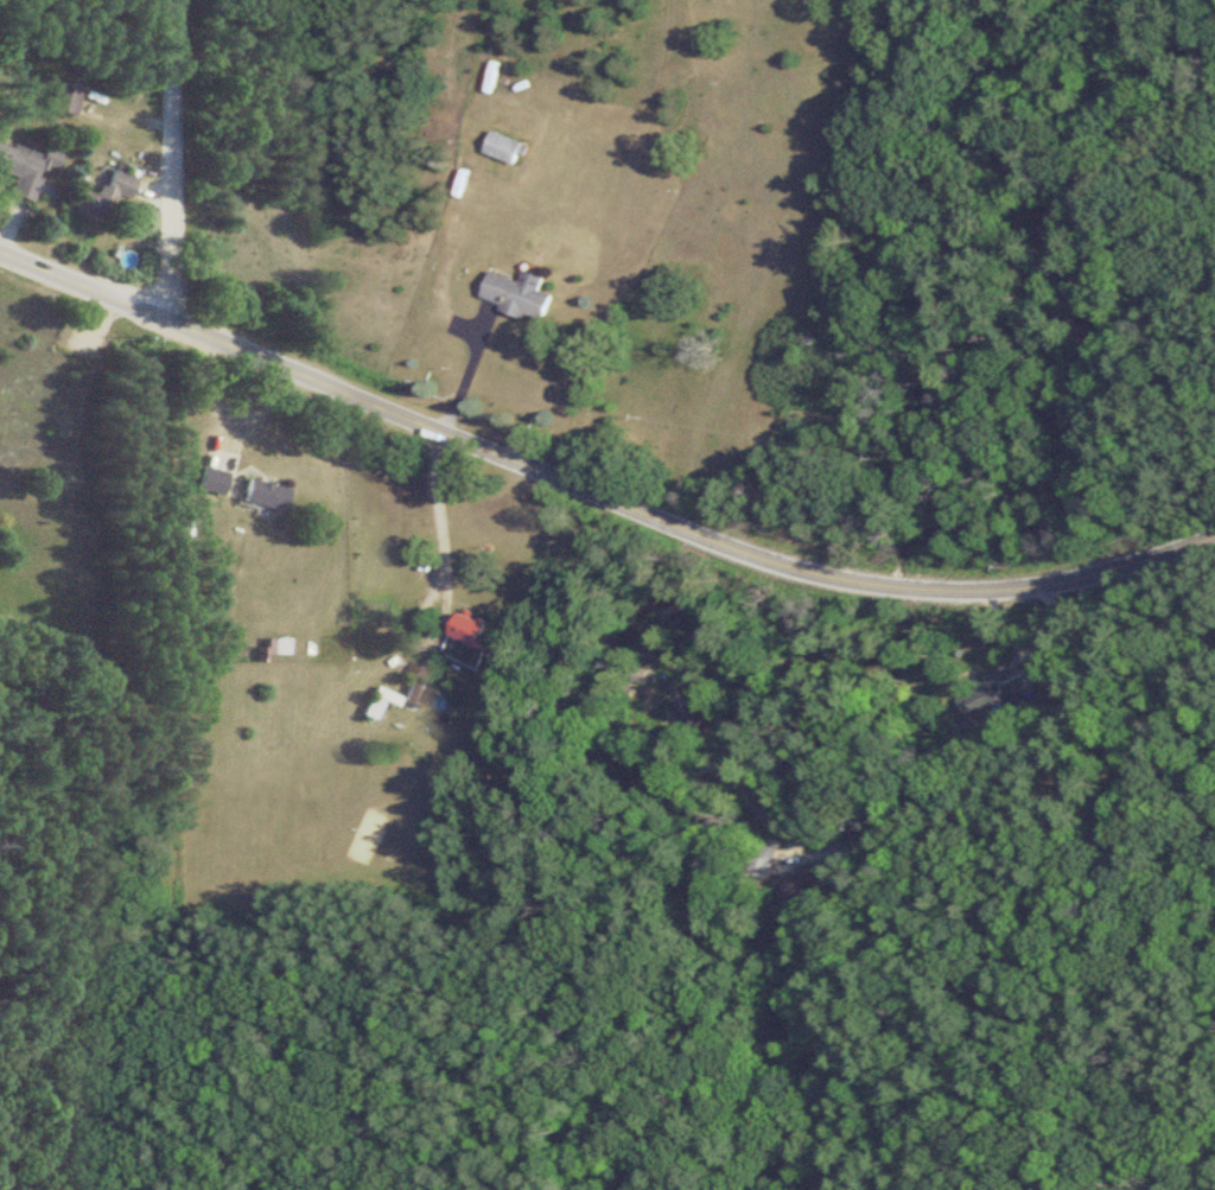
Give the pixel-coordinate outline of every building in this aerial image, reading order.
[(514,168),(523,146),(489,132),(480,154),(514,168)] [(9,177),(2,196),(25,204),(37,166),(52,170),(56,156),(36,150),(34,156),(0,145),(0,174),(9,177)] [(128,178),(102,172),(96,194),(123,200),(128,178)] [(96,198),(73,191),(67,212),(89,219),(96,198)] [(521,272),(518,282),(487,272),(476,304),(541,325),(550,296),(537,292),(542,279),(521,272)] [(214,497),(220,473),(195,467),(189,491),(214,497)] [(232,502),(276,512),(281,489),(237,480),(232,502)] [(445,632),(478,650),(490,629),(457,610),(445,632)] [(393,701),(411,709),(431,668),(413,660),(393,701)] [(634,682),(654,685),(656,674),(636,670),(634,682)] [(958,688),(959,716),(1022,713),(1020,685),(958,688)] [(378,701),(382,694),(369,688),(365,695),(378,701)] [(705,695),(676,705),(685,733),(714,723),(705,695)] [(770,879),(781,850),(760,843),(750,871),(770,879)]
